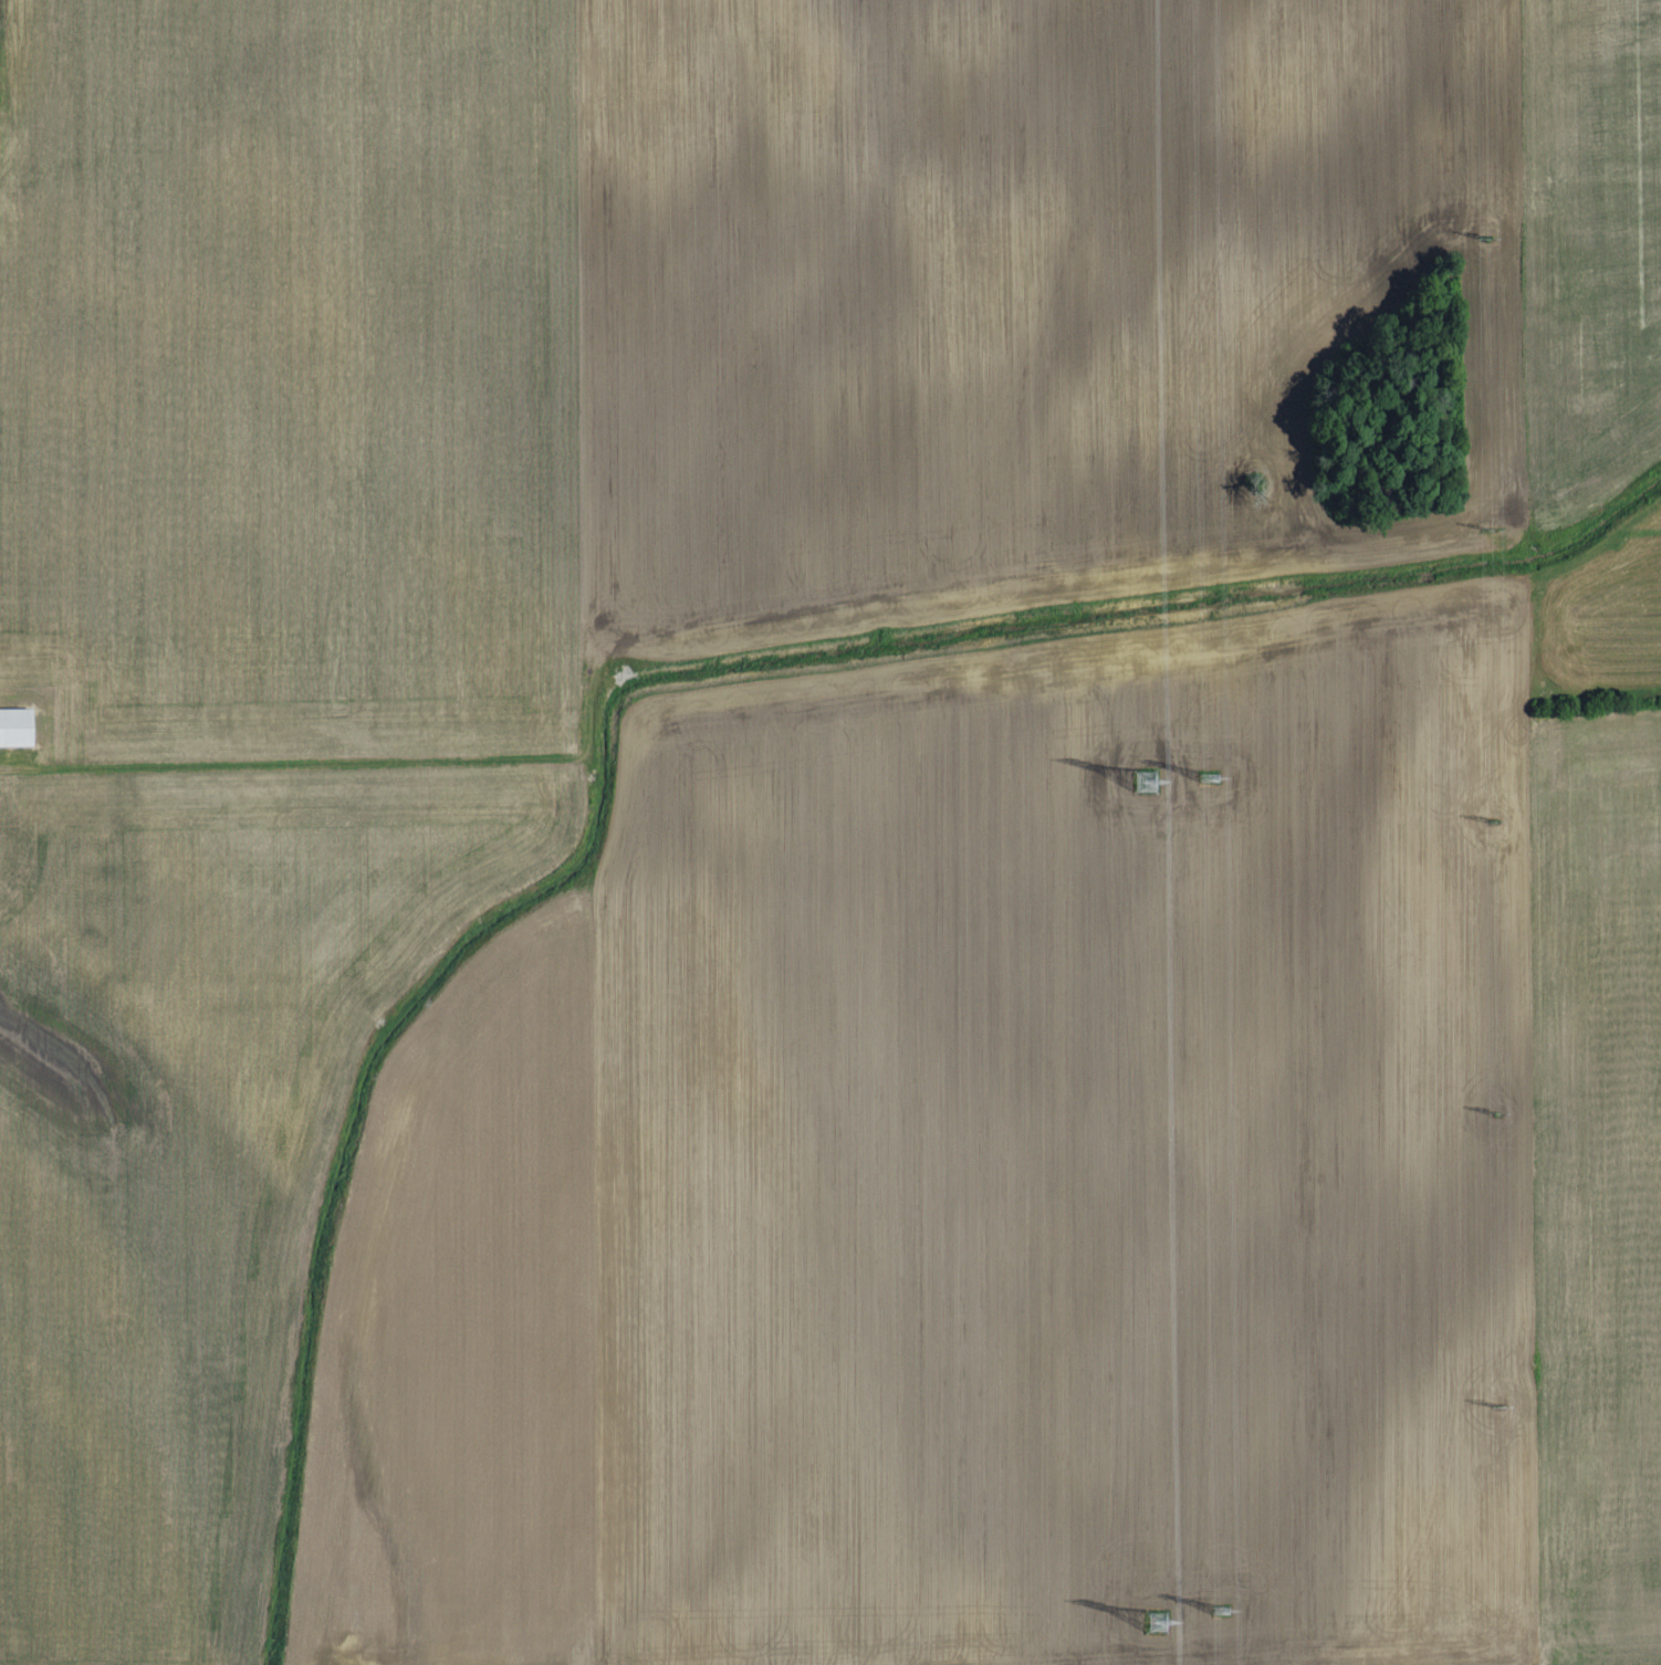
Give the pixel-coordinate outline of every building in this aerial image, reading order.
[(34,747),(33,709),(0,710),(0,747),(34,747)]
